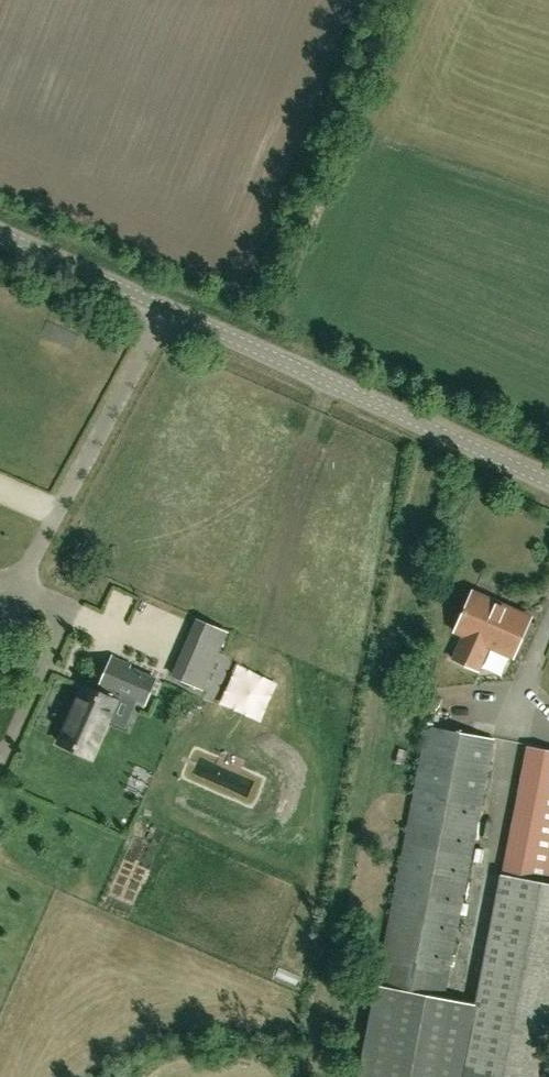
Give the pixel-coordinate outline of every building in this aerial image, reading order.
[(514,657),(531,617),(473,591),(455,631),(456,631),(457,630),(465,633),(454,658),(478,669),(489,644),(513,655),(513,656),(514,657)] [(201,688),(217,652),(226,631),(200,619),(191,640),(187,649),(175,677),(193,685),(201,688)] [(132,664),(111,655),(98,685),(101,686),(99,690),(82,683),(54,744),(93,761),(110,721),(122,695),(137,702),(145,706),(157,678),(131,666),(132,664)] [(493,738),(428,725),(379,979),(444,992),(493,738)] [(528,745),(503,873),(501,873),(463,1068),(507,1076),(544,1076),(548,1051),(548,749),(528,745)] [(442,998),(378,986),(367,1042),(360,1076),(507,1076),(500,1076),(463,1068),(475,1004),(442,998)]
